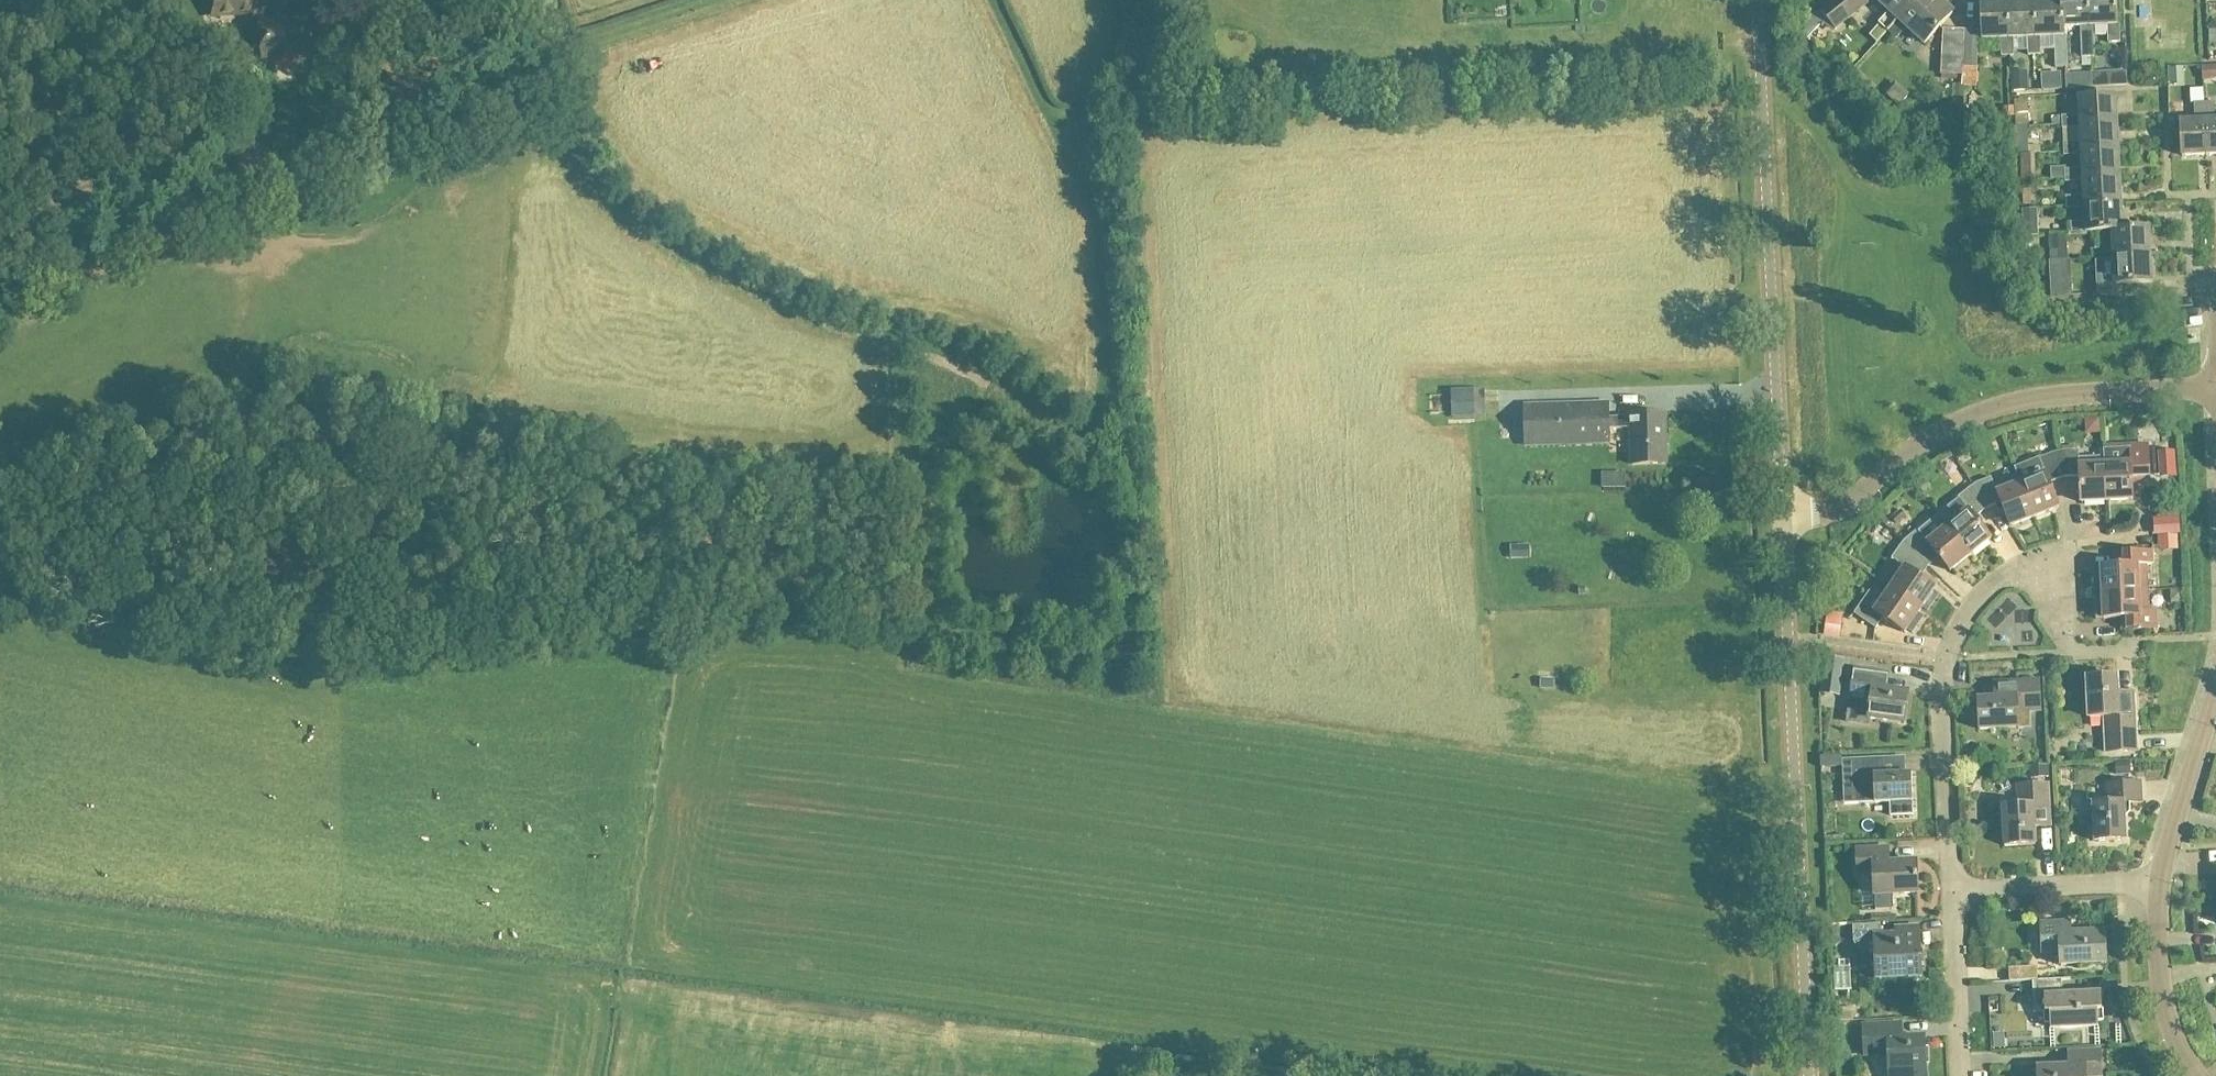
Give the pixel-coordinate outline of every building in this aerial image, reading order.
[(275,0),(212,0),(213,15),(254,11),(257,46),(264,45),(265,55),(311,50),(308,15),(277,18),(275,0)] [(365,8),(389,6),(388,0),(364,0),(365,8)] [(1826,6),(1817,12),(1828,27),(1837,20),(1862,0),(1833,0),(1826,6)] [(1914,0),(1876,0),(1889,12),(1878,24),(1886,31),(1914,0)] [(1886,31),(1895,39),(1906,27),(1923,43),(1951,11),(1939,0),(1914,0),(1886,31)] [(2007,0),(2001,0),(1979,1),(1981,39),(1999,38),(2000,55),(2012,55),(2011,38),(2009,38),(2007,0)] [(2034,0),(2007,0),(2009,38),(2011,38),(2026,37),(2027,54),(2039,53),(2038,37),(2035,37),(2034,0)] [(2035,37),(2038,37),(2052,36),(2054,36),(2055,68),(2068,67),(2067,33),(2065,34),(2063,34),(2062,26),(2061,0),(2034,0),(2035,37)] [(2087,0),(2061,0),(2062,26),(2080,25),(2081,43),(2081,58),(2093,57),(2093,42),(2092,24),(2089,24),(2087,0)] [(2092,24),(2106,24),(2107,42),(2120,41),(2119,23),(2116,23),(2115,0),(2087,0),(2089,24),(2092,24)] [(1965,30),(1943,28),(1940,72),(1941,72),(1941,78),(1961,79),(1962,67),(1965,30)] [(1978,31),(1965,30),(1962,67),(1977,68),(1978,31)] [(2202,66),(2202,79),(2215,78),(2215,65),(2202,66)] [(2184,84),(2183,67),(2170,67),(2170,85),(2184,84)] [(2092,86),(2127,84),(2126,70),(2091,72),(2092,86)] [(2078,124),(2116,121),(2115,94),(2077,96),(2078,114),(2060,115),(2061,128),(2079,127),(2078,124)] [(2029,125),(2028,99),(2014,99),(2015,126),(2029,125)] [(2205,153),(2203,101),(2193,102),(2194,119),(2179,119),(2181,154),(2205,153)] [(2214,118),(2213,101),(2203,101),(2205,153),(2215,153),(2215,118),(2214,118)] [(2078,124),(2079,127),(2079,141),(2061,142),(2062,155),(2080,154),(2080,150),(2118,148),(2116,121),(2078,124)] [(2026,128),(2014,128),(2015,151),(2027,150),(2026,128)] [(2080,150),(2080,154),(2081,167),(2063,168),(2063,181),(2081,180),(2081,177),(2119,174),(2118,148),(2080,150)] [(2021,153),(2022,179),(2034,179),(2033,152),(2021,153)] [(2081,177),(2081,180),(2082,194),(2064,195),(2065,207),(2083,206),(2083,203),(2121,201),(2119,174),(2081,177)] [(2083,203),(2083,206),(2084,221),(2066,222),(2067,234),(2086,233),(2085,230),(2111,229),(2111,228),(2122,228),(2122,227),(2121,201),(2083,203)] [(2038,236),(2037,208),(2022,209),(2023,236),(2038,236)] [(2095,252),(2086,252),(2086,259),(2096,258),(2096,260),(2113,259),(2112,255),(2150,253),(2149,226),(2122,227),(2122,228),(2111,228),(2111,229),(2112,246),(2095,247),(2095,252)] [(2113,259),(2096,260),(2098,293),(2116,292),(2116,284),(2152,282),(2150,253),(2112,255),(2113,259)] [(2072,282),(2052,283),(2053,297),(2073,296),(2072,282)] [(1445,413),(1467,412),(1467,400),(1445,401),(1445,413)] [(1525,406),(1526,444),(1609,442),(1609,428),(1631,427),(1632,468),(1666,467),(1664,409),(1630,410),(1631,416),(1609,417),(1609,406),(1608,404),(1525,406)] [(2142,445),(2128,446),(2103,447),(2103,456),(2104,463),(2106,501),(2131,500),(2130,474),(2144,473),(2150,473),(2149,445),(2142,445)] [(2156,463),(2169,460),(2166,445),(2153,448),(2156,463)] [(2045,455),(2039,458),(2015,467),(2017,475),(2021,483),(2020,483),(2034,516),(2057,507),(2047,482),(2062,476),(2057,451),(2054,452),(2051,446),(2043,450),(2045,455)] [(2062,449),(2057,451),(2062,476),(2078,475),(2079,502),(2106,501),(2104,463),(2103,456),(2078,457),(2078,449),(2062,449)] [(1976,483),(1972,486),(1986,508),(1999,503),(2009,526),(2034,516),(2020,483),(2021,483),(2017,475),(1994,484),(1991,477),(1976,483)] [(1957,498),(1959,500),(1938,516),(1947,526),(1969,555),(1990,539),(1973,518),(1986,508),(1972,486),(1957,498)] [(1891,516),(1897,524),(1907,516),(1901,508),(1891,516)] [(1917,530),(1902,542),(1921,561),(1932,552),(1948,572),(1969,555),(1947,526),(1938,516),(1918,532),(1917,530)] [(2159,551),(2178,550),(2178,535),(2158,535),(2159,551)] [(1921,561),(1902,542),(1899,545),(1891,557),(1903,566),(1889,588),(1919,608),(1921,604),(1927,608),(1937,594),(1931,590),(1934,586),(1913,571),(1921,561)] [(1511,558),(1531,558),(1530,544),(1511,545),(1511,558)] [(2126,564),(2100,565),(2093,565),(2095,592),(2149,589),(2148,563),(2152,563),(2151,551),(2126,552),(2126,564)] [(1869,590),(1861,602),(1860,602),(1853,613),(1874,628),(1881,617),(1903,632),(1905,628),(1911,632),(1921,616),(1916,612),(1919,608),(1889,588),(1881,598),(1869,590)] [(2150,610),(2149,589),(2095,592),(2096,618),(2128,616),(2129,630),(2158,628),(2157,610),(2150,610)] [(2183,589),(2170,590),(2171,602),(2184,601),(2183,589)] [(1840,637),(1843,616),(1826,613),(1824,635),(1840,637)] [(1854,668),(1850,698),(1847,721),(1869,724),(1870,718),(1905,722),(1909,691),(1887,688),(1889,672),(1854,668)] [(2116,694),(2116,690),(2115,675),(2086,677),(2089,716),(2105,715),(2106,734),(2107,750),(2137,749),(2136,732),(2134,696),(2120,697),(2116,694)] [(1995,697),(1977,698),(1979,729),(2019,727),(2018,710),(2039,709),(2038,679),(1994,681),(1995,697)] [(1215,705),(1215,695),(1191,694),(1190,705),(1215,705)] [(1842,766),(1843,789),(1859,788),(1859,803),(1889,801),(1890,815),(1913,814),(1911,772),(1884,773),(1883,756),(1842,758),(1842,766)] [(1978,780),(1977,772),(1963,774),(1965,787),(1973,787),(1978,780)] [(2142,800),(2141,780),(2107,782),(2107,801),(2092,802),(2094,839),(2125,838),(2124,816),(2129,811),(2128,801),(2129,801),(2142,800)] [(2018,804),(2003,805),(2004,845),(2035,843),(2034,825),(2050,824),(2048,782),(2017,784),(2018,804)] [(1887,847),(1856,849),(1857,872),(1860,871),(1874,871),(1876,909),(1894,908),(1893,893),(1917,892),(1916,861),(1888,863),(1887,847)] [(2043,952),(2061,951),(2061,964),(2107,962),(2106,929),(2071,931),(2070,919),(2041,921),(2043,952)] [(1896,935),(1881,936),(1880,925),(1854,926),(1855,944),(1866,961),(1875,961),(1876,979),(1921,977),(1919,926),(1895,927),(1896,935)] [(2033,980),(2035,1012),(2050,1011),(2051,1028),(2100,1025),(2099,1009),(2103,1009),(2102,991),(2063,993),(2062,978),(2033,980)] [(1854,1021),(1835,1022),(1836,1046),(1855,1045),(1854,1021)] [(1863,1025),(1864,1056),(1888,1055),(1889,1071),(1889,1075),(1926,1075),(1926,1069),(1924,1038),(1903,1039),(1902,1023),(1895,1024),(1863,1025)] [(2038,1075),(2087,1075),(2103,1074),(2103,1049),(2068,1050),(2069,1065),(2038,1066),(2038,1075)]
